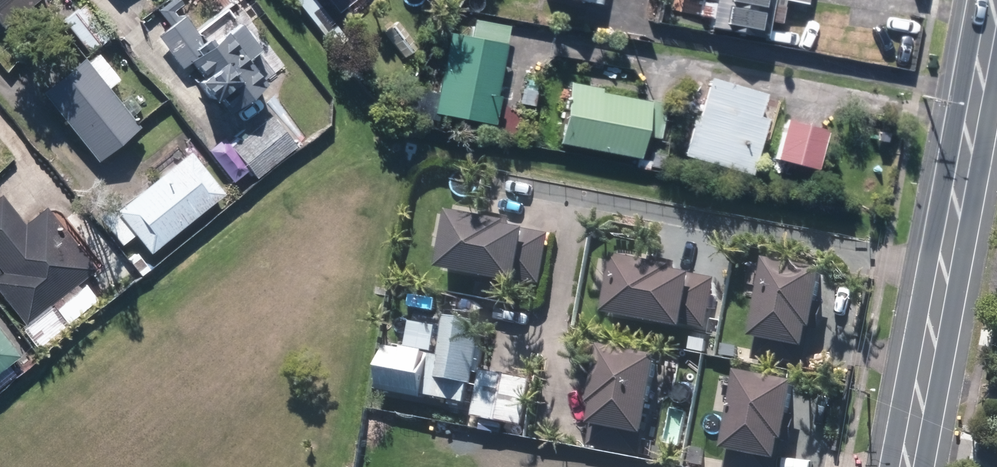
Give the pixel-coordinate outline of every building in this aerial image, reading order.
[(32,0),(0,0),(0,27),(32,0)] [(314,0),(297,0),(303,8),(332,43),(343,35),(314,0)] [(336,13),(352,0),(325,0),(336,13)] [(761,38),(764,20),(776,22),(780,0),(699,0),(696,16),(706,17),(705,28),(761,38)] [(213,94),(225,111),(260,86),(243,61),(256,51),(226,8),(204,24),(205,26),(194,34),(181,15),(177,18),(166,2),(154,11),(166,28),(156,36),(179,69),(186,64),(194,75),(186,81),(201,103),(213,94)] [(61,21),(86,54),(106,37),(81,5),(61,21)] [(383,32),(403,57),(416,47),(397,22),(383,32)] [(430,113),(491,123),(496,96),(491,95),(501,43),(445,32),(430,113)] [(37,92),(94,161),(135,126),(93,75),(104,66),(94,54),(82,63),(78,58),(37,92)] [(680,155),(745,174),(760,119),(753,117),(760,93),(707,78),(694,125),(689,124),(680,155)] [(555,143),(635,157),(645,102),(596,93),(597,87),(566,82),(555,143)] [(643,135),(658,137),(664,103),(649,101),(643,135)] [(229,148),(253,178),(293,147),(269,116),(229,148)] [(773,158),(815,169),(825,130),(783,120),(773,158)] [(644,160),(653,161),(655,151),(645,149),(644,160)] [(131,236),(146,254),(220,193),(186,152),(117,209),(112,203),(95,216),(119,246),(131,236)] [(26,324),(95,267),(44,206),(22,225),(0,198),(0,272),(0,273),(0,293),(26,324)] [(541,283),(549,235),(510,228),(511,219),(485,214),(484,220),(449,214),(439,270),(518,284),(519,279),(541,283)] [(706,327),(715,280),(672,272),(673,268),(615,258),(605,314),(684,328),(684,323),(706,327)] [(820,273),(771,263),(756,339),(759,339),(756,359),(799,367),(807,330),(809,330),(820,273)] [(492,287),(478,285),(477,295),(491,297),(492,287)] [(422,395),(465,403),(468,384),(472,385),(483,324),(446,317),(438,356),(387,346),(378,392),(421,400),(422,395)] [(27,354),(0,319),(0,374),(27,354)] [(707,342),(691,339),(689,350),(705,353),(707,342)] [(738,347),(724,346),(723,356),(736,358),(738,347)] [(592,445),(639,454),(643,436),(645,436),(658,358),(600,348),(595,378),(591,377),(587,402),(591,403),(590,405),(594,405),(591,427),(595,428),(592,445)] [(474,418),(523,426),(531,379),(482,371),(474,418)] [(743,378),(730,448),(733,449),(729,466),(775,466),(779,441),(783,442),(793,387),(743,378)] [(670,462),(672,451),(657,449),(655,460),(670,462)] [(705,450),(694,449),(691,463),(702,466),(705,450)]
